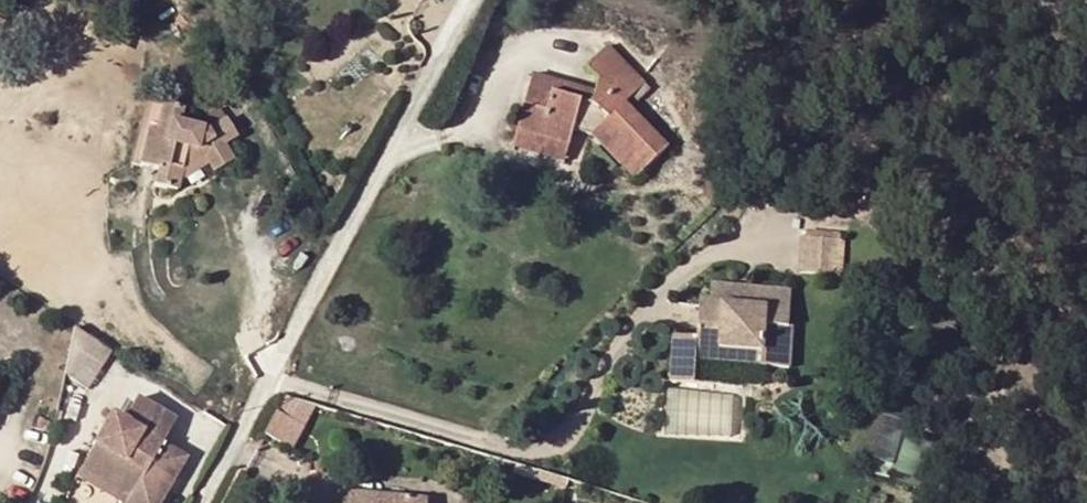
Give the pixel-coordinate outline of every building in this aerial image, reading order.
[(596,92),(556,81),(553,94),(529,87),(517,131),(570,146),(574,129),(593,134),(621,164),(630,154),(645,169),(668,146),(624,103),(645,82),(610,47),(588,68),(600,79),(596,92)] [(553,94),(556,81),(533,75),(529,87),(553,94)] [(181,106),(162,102),(155,127),(149,126),(140,164),(157,169),(153,185),(176,190),(182,167),(202,155),(212,171),(231,159),(222,144),(236,135),(225,117),(206,129),(178,121),(181,106)] [(570,146),(517,131),(512,146),(566,160),(570,146)] [(630,154),(621,164),(635,178),(645,169),(630,154)] [(843,239),(803,236),(800,272),(840,275),(843,239)] [(747,301),(748,287),(713,285),(712,302),(724,303),(724,299),(747,301)] [(791,290),(748,287),(747,301),(724,299),(724,303),(712,302),(698,301),(695,338),(673,336),(670,379),(694,381),(695,358),(789,366),(792,327),(788,326),(791,290)] [(890,450),(893,440),(919,359),(871,344),(835,461),(864,469),(860,481),(917,499),(928,462),(917,459),(890,450)] [(99,360),(73,352),(67,370),(92,378),(99,360)] [(78,472),(128,500),(126,502),(162,502),(188,458),(162,443),(176,419),(136,397),(122,422),(111,415),(94,445),(78,472)] [(286,417),(279,413),(266,436),(274,440),(286,417)] [(921,449),(893,440),(890,450),(917,459),(921,449)] [(78,472),(75,478),(117,502),(126,502),(128,500),(78,472)] [(426,502),(345,494),(344,502),(425,502),(426,502)]
